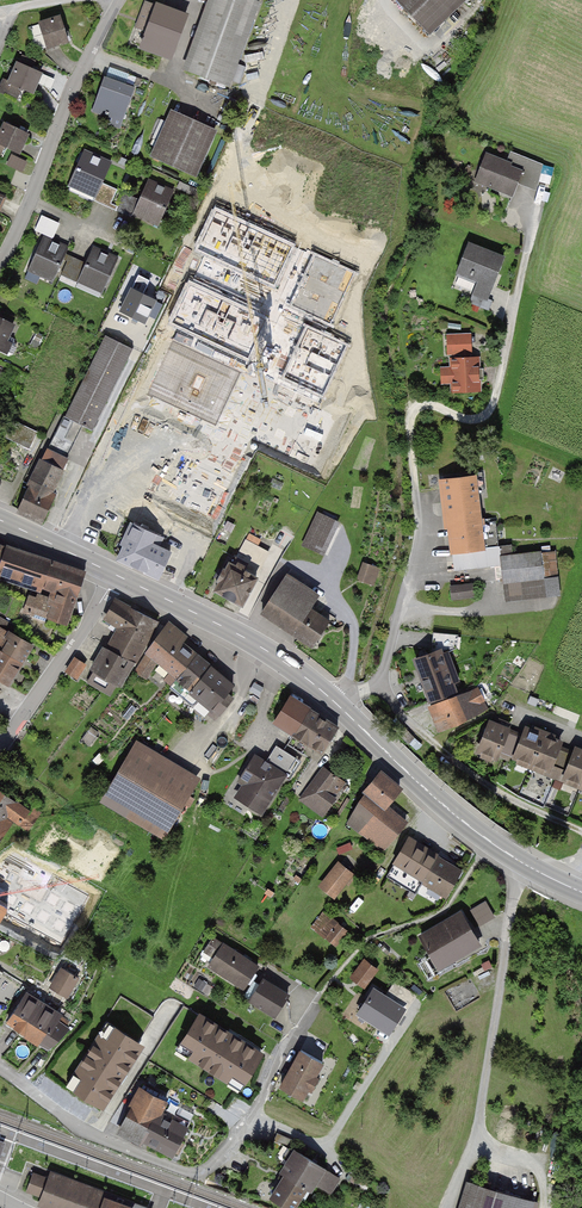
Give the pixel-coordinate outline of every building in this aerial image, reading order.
[(186,15),(146,0),(136,28),(147,32),(141,48),(170,59),(186,15)] [(227,85),(257,2),(251,0),(204,0),(210,2),(185,70),(227,85)] [(433,32),(465,0),(401,0),(433,32)] [(34,45),(43,48),(68,41),(60,17),(28,27),(34,45)] [(40,73),(18,63),(10,82),(4,80),(0,90),(0,91),(20,100),(25,89),(32,92),(40,73)] [(108,114),(123,119),(134,88),(105,78),(92,111),(107,116),(108,114)] [(154,156),(194,174),(213,131),(173,113),(154,156)] [(6,124),(0,136),(0,155),(4,157),(8,148),(18,153),(27,134),(6,124)] [(486,149),(476,175),(513,190),(524,165),(486,149)] [(93,200),(109,207),(117,189),(101,182),(109,163),(84,152),(70,183),(80,188),(81,186),(97,192),(93,200)] [(123,192),(115,210),(131,217),(135,210),(150,216),(149,219),(159,223),(173,192),(148,181),(139,199),(123,192)] [(292,247),(216,212),(199,249),(274,284),(292,247)] [(54,238),(61,222),(41,214),(34,229),(54,238)] [(43,237),(28,270),(53,282),(68,248),(43,237)] [(496,280),(506,255),(468,240),(458,265),(496,280)] [(77,282),(79,276),(105,288),(118,259),(92,247),(85,263),(69,256),(61,274),(77,282)] [(353,273),(316,256),(304,281),(341,298),(353,273)] [(469,295),(487,302),(496,280),(478,273),(469,295)] [(149,280),(139,275),(121,312),(145,324),(156,300),(143,294),(149,280)] [(341,298),(304,281),(293,305),(330,323),(341,298)] [(265,320),(190,285),(173,322),(248,356),(265,320)] [(146,294),(163,301),(166,293),(148,287),(146,294)] [(11,355),(16,344),(6,339),(13,324),(0,318),(0,350),(11,355)] [(345,346),(307,329),(296,353),(333,370),(345,346)] [(472,332),(446,333),(447,353),(473,352),(472,332)] [(104,334),(56,432),(66,437),(74,421),(92,430),(133,348),(104,334)] [(333,371),(296,353),(285,378),(322,395),(333,371)] [(481,391),(479,354),(451,355),(451,366),(439,366),(440,384),(452,383),(452,392),(481,391)] [(37,432),(7,418),(6,420),(11,423),(4,437),(29,449),(37,432)] [(18,509),(43,521),(55,496),(50,494),(67,458),(63,456),(71,440),(66,437),(56,432),(18,509)] [(488,541),(480,467),(440,471),(448,546),(488,541)] [(319,513),(303,545),(322,554),(338,522),(319,513)] [(133,525),(118,558),(159,576),(169,553),(150,544),(154,535),(133,525)] [(214,588),(242,603),(268,553),(245,541),(233,565),(228,562),(214,588)] [(547,541),(505,546),(508,577),(550,572),(547,541)] [(459,570),(499,566),(497,542),(456,546),(459,570)] [(0,546),(0,571),(54,589),(50,600),(43,597),(42,600),(29,596),(23,613),(48,621),(49,618),(66,624),(84,573),(8,546),(7,549),(0,546)] [(362,571),(359,580),(368,584),(371,574),(362,571)] [(511,599),(548,595),(545,573),(508,577),(511,599)] [(286,575),(261,612),(313,646),(328,622),(332,625),(336,619),(324,611),(321,616),(310,609),(318,597),(286,575)] [(450,599),(478,596),(477,582),(449,585),(450,599)] [(88,681),(107,692),(114,681),(118,683),(131,660),(135,662),(157,622),(115,600),(105,619),(119,627),(88,681)] [(186,638),(167,622),(138,665),(150,673),(158,660),(170,671),(164,680),(171,685),(196,656),(181,644),(186,638)] [(31,645),(0,627),(0,680),(7,684),(31,645)] [(431,653),(416,658),(431,702),(455,692),(441,654),(457,648),(458,635),(433,632),(431,653)] [(211,710),(218,715),(232,698),(226,693),(233,685),(196,656),(171,685),(193,703),(199,695),(213,707),(211,710)] [(66,671),(77,677),(80,671),(78,670),(83,663),(74,658),(66,671)] [(455,696),(430,706),(440,730),(465,719),(488,706),(479,689),(455,696)] [(337,730),(289,699),(274,723),(321,754),(337,730)] [(475,750),(496,759),(509,729),(489,720),(475,750)] [(546,771),(560,740),(526,725),(512,756),(546,771)] [(198,778),(133,742),(99,803),(164,839),(198,778)] [(575,745),(560,779),(581,788),(581,748),(575,745)] [(248,786),(240,799),(261,812),(283,776),(288,779),(299,761),(278,749),(269,764),(254,756),(239,781),(248,786)] [(325,768),(307,796),(326,808),(344,781),(325,768)] [(369,787),(354,812),(378,831),(373,838),(383,848),(406,823),(385,807),(399,787),(381,773),(369,787)] [(0,791),(0,838),(10,823),(3,818),(7,812),(20,821),(28,811),(0,791)] [(446,901),(465,867),(408,835),(389,868),(446,901)] [(344,856),(322,884),(338,896),(360,869),(344,856)] [(77,917),(86,891),(65,884),(57,911),(77,917)] [(470,909),(479,926),(496,917),(487,900),(470,909)] [(349,931),(324,912),(310,931),(335,950),(349,931)] [(420,935),(439,967),(479,944),(460,912),(420,935)] [(209,963),(245,983),(258,960),(222,940),(209,963)] [(352,978),(367,987),(382,964),(368,955),(352,978)] [(60,967),(49,986),(61,993),(72,975),(60,967)] [(289,995),(259,978),(244,1004),(274,1021),(289,995)] [(358,1013),(388,1031),(403,1008),(373,989),(358,1013)] [(27,991),(7,1021),(50,1050),(71,1020),(27,991)] [(198,1014),(175,1051),(241,1091),(264,1053),(198,1014)] [(65,1085),(102,1110),(144,1046),(107,1022),(65,1085)] [(281,1088),(302,1099),(332,1046),(311,1035),(281,1088)] [(118,1129),(171,1156),(184,1130),(155,1115),(162,1102),(139,1090),(118,1129)] [(270,1196),(289,1207),(293,1207),(304,1190),(307,1192),(315,1180),(329,1190),(338,1177),(295,1149),(280,1172),(284,1175),(270,1196)] [(151,1206),(50,1168),(47,1175),(40,1195),(37,1202),(52,1207),(150,1207),(151,1206)] [(47,1175),(33,1170),(26,1190),(40,1195),(47,1175)] [(456,1207),(536,1207),(538,1198),(463,1179),(456,1207)]
